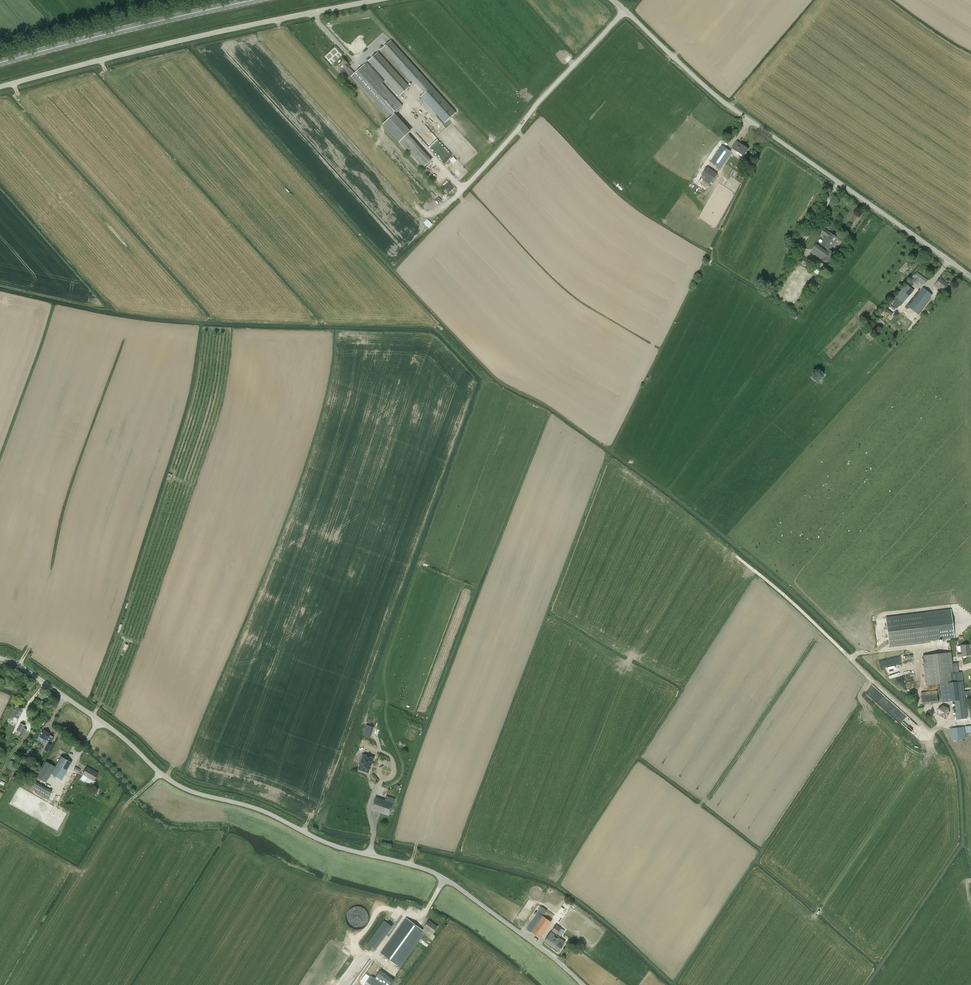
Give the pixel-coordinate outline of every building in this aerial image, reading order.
[(412,84),(423,75),(391,40),(381,49),(412,84)] [(353,51),(361,45),(359,42),(351,49),(353,51)] [(400,96),(410,87),(378,52),(368,61),(400,96)] [(350,67),(347,64),(348,64),(342,58),(334,65),(340,71),(344,67),(346,70),(350,67)] [(388,118),(402,105),(389,90),(365,64),(351,77),(375,103),(388,118)] [(445,123),(456,112),(433,86),(421,97),(445,123)] [(436,131),(445,123),(424,100),(415,110),(436,131)] [(410,131),(395,114),(383,124),(423,169),(430,162),(406,135),(410,131)] [(732,148),(744,156),(748,149),(740,144),(739,146),(735,143),(732,148)] [(720,169),(732,152),(722,145),(710,162),(720,169)] [(717,174),(707,167),(701,175),(711,182),(717,174)] [(823,234),(826,237),(821,244),(827,249),(825,251),(816,244),(811,252),(818,257),(828,265),(836,255),(829,250),(838,238),(829,232),(824,229),(820,234),(823,235),(823,234)] [(813,265),(809,270),(819,277),(823,272),(813,265)] [(927,279),(917,272),(913,277),(923,284),(927,279)] [(948,285),(940,278),(934,286),(938,289),(940,287),(944,290),(948,285)] [(904,305),(905,304),(908,307),(917,314),(932,294),(923,288),(919,292),(916,289),(914,291),(908,286),(906,284),(896,297),(904,305)] [(952,610),(886,618),(890,647),(955,640),(952,610)] [(969,644),(960,645),(960,646),(957,646),(958,652),(957,653),(957,657),(962,656),(970,655),(969,644)] [(970,694),(970,696),(970,689),(970,690),(964,691),(962,672),(959,672),(958,663),(953,663),(951,652),(922,655),(926,686),(940,684),(942,702),(954,701),(956,719),(967,718),(965,695),(970,694)] [(889,678),(912,673),(910,661),(887,666),(889,678)] [(939,703),(937,690),(921,692),(923,705),(939,703)] [(943,718),(951,714),(946,704),(937,709),(943,718)] [(15,710),(13,709),(9,718),(16,722),(18,719),(23,709),(17,706),(15,710)] [(24,728),(25,725),(21,723),(17,731),(21,733),(19,736),(23,738),(27,730),(24,728)] [(363,734),(369,737),(373,726),(367,724),(363,734)] [(964,726),(950,728),(951,741),(966,739),(964,726)] [(50,733),(44,730),(40,736),(46,740),(46,739),(51,742),(54,736),(49,734),(50,733)] [(361,753),(359,758),(361,759),(360,763),(369,766),(371,762),(373,762),(374,757),(373,757),(374,752),(364,749),(363,753),(361,753)] [(55,766),(51,774),(61,780),(71,762),(61,756),(55,767),(55,766)] [(12,770),(15,763),(11,761),(7,767),(12,770)] [(51,774),(55,766),(46,761),(37,777),(46,782),(51,774)] [(87,767),(83,774),(94,781),(98,773),(87,767)] [(52,791),(35,781),(30,789),(48,799),(52,791)] [(375,797),(371,809),(389,815),(393,803),(375,797)] [(366,926),(368,908),(353,906),(351,924),(366,926)] [(540,939),(552,922),(551,921),(555,915),(542,907),(538,912),(526,929),(540,939)] [(433,933),(438,925),(429,919),(423,928),(406,917),(380,953),(402,968),(424,934),(422,933),(422,932),(425,933),(427,929),(433,933)] [(367,943),(375,950),(392,926),(384,920),(367,943)] [(563,933),(564,930),(561,928),(556,925),(552,931),(557,934),(561,937),(563,933)] [(563,945),(565,942),(561,939),(551,932),(544,941),(559,951),(563,945)] [(327,964),(335,949),(329,946),(320,963),(323,964),(324,962),(327,964)] [(365,984),(367,984),(390,984),(394,979),(381,970),(375,978),(372,975),(365,984)]
